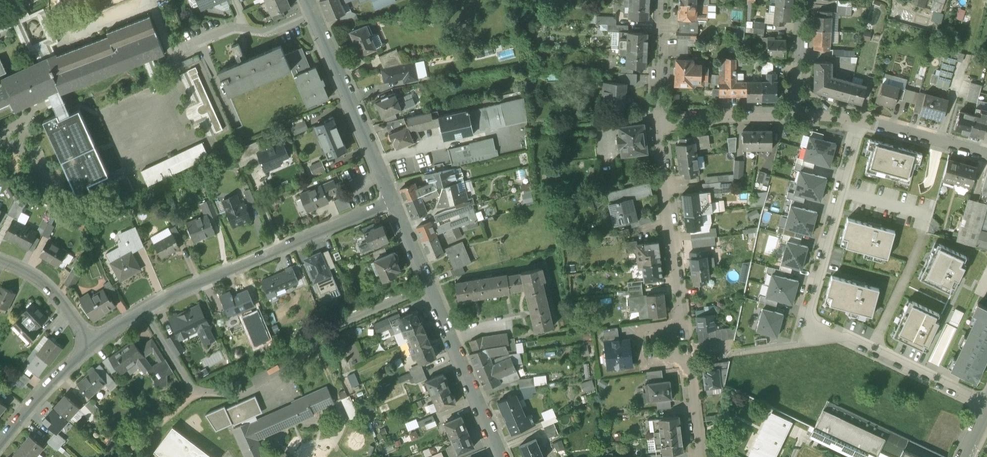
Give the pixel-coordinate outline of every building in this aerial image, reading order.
[(27,10),(23,0),(16,0),(22,13),(27,10)] [(58,19),(101,0),(60,0),(63,7),(54,11),(58,19)] [(213,4),(214,7),(225,11),(230,9),(227,0),(224,0),(213,4)] [(266,1),(272,15),(282,11),(290,7),(287,0),(265,0),(266,1)] [(328,21),(345,14),(341,3),(348,0),(322,0),(320,1),(328,21)] [(375,10),(396,1),(395,0),(371,0),(375,10)] [(649,2),(624,0),(624,5),(626,5),(626,12),(629,12),(628,17),(648,18),(648,2),(649,2)] [(925,8),(927,0),(913,0),(912,4),(925,8)] [(931,10),(940,13),(945,0),(934,0),(931,10)] [(679,17),(695,18),(695,10),(703,10),(703,3),(679,2),(678,9),(678,17),(679,17)] [(707,4),(703,3),(703,10),(695,10),(695,18),(706,19),(706,13),(707,4)] [(709,4),(707,4),(706,13),(714,13),(716,4),(709,4)] [(774,19),(784,20),(791,21),(792,7),(775,5),(774,19)] [(851,16),(851,7),(837,6),(836,15),(851,16)] [(56,55),(52,46),(58,43),(59,42),(59,41),(44,8),(35,12),(37,16),(47,38),(33,45),(23,22),(14,26),(27,56),(29,56),(35,54),(39,62),(56,55)] [(237,18),(243,16),(240,8),(234,11),(237,18)] [(37,16),(35,12),(30,14),(28,10),(27,10),(22,13),(0,22),(0,40),(4,40),(8,35),(8,29),(14,26),(23,22),(37,16)] [(272,15),(274,21),(285,16),(282,11),(272,15)] [(339,18),(340,25),(353,22),(351,15),(339,18)] [(56,55),(48,58),(55,73),(118,48),(117,45),(155,30),(150,16),(107,32),(108,36),(57,55),(57,54),(56,55)] [(596,24),(608,25),(616,25),(616,17),(596,16),(596,24)] [(831,17),(820,16),(814,16),(813,30),(814,30),(831,31),(831,17)] [(695,33),(697,33),(698,23),(695,23),(695,18),(679,17),(679,21),(680,21),(680,31),(680,32),(695,33)] [(628,26),(616,25),(608,25),(608,32),(611,32),(619,32),(628,33),(628,32),(628,26)] [(366,26),(350,32),(355,44),(360,55),(376,49),(370,35),(366,26)] [(1,80),(0,80),(14,111),(49,95),(59,90),(61,93),(144,61),(152,58),(164,53),(155,30),(117,45),(118,48),(55,73),(48,58),(39,62),(33,65),(34,68),(3,82),(1,79),(1,80)] [(813,44),(819,45),(830,45),(831,31),(814,30),(813,44)] [(677,31),(677,38),(688,39),(695,39),(695,33),(680,32),(680,31),(677,31)] [(351,45),(355,44),(350,32),(346,34),(351,45)] [(619,32),(611,32),(611,49),(618,49),(619,32)] [(621,49),(627,49),(628,33),(619,32),(618,49),(621,49)] [(628,32),(628,33),(627,49),(646,50),(647,33),(628,32)] [(375,34),(373,34),(370,35),(376,49),(380,47),(382,43),(378,35),(375,34)] [(767,56),(786,56),(786,40),(774,39),(774,37),(767,37),(767,56)] [(231,46),(239,62),(246,59),(238,43),(231,46)] [(281,44),(246,59),(239,62),(219,71),(229,96),(292,69),(285,55),(281,44)] [(688,46),(687,46),(677,45),(676,56),(687,57),(688,46)] [(292,69),(294,76),(311,69),(302,47),(285,55),(292,69)] [(379,57),(384,69),(403,65),(397,49),(379,57)] [(476,50),(477,58),(484,56),(483,49),(476,50)] [(646,50),(627,49),(627,54),(626,66),(626,67),(633,67),(645,68),(646,50)] [(955,60),(962,62),(964,54),(952,51),(950,58),(955,60)] [(198,53),(180,60),(182,66),(200,59),(198,53)] [(719,75),(719,96),(739,96),(739,82),(735,82),(735,74),(735,59),(719,57),(719,74),(719,75)] [(944,57),(942,63),(954,66),(955,60),(950,58),(944,57)] [(152,58),(144,61),(150,77),(152,77),(167,71),(164,63),(156,66),(152,58)] [(675,72),(701,74),(701,67),(704,67),(704,66),(704,61),(698,61),(698,64),(693,64),(693,60),(676,59),(675,72)] [(766,74),(772,74),(772,62),(761,61),(761,74),(766,74)] [(814,91),(833,96),(836,85),(838,78),(831,77),(832,62),(815,62),(814,91)] [(404,78),(404,82),(418,80),(414,63),(403,65),(384,69),(384,70),(382,70),(384,82),(404,78)] [(942,63),(939,75),(950,78),(954,66),(942,63)] [(188,71),(190,76),(197,73),(198,72),(196,67),(188,71)] [(294,76),(308,108),(330,98),(316,67),(311,69),(294,76)] [(521,68),(522,77),(533,76),(533,69),(522,68),(521,68)] [(207,136),(216,133),(207,113),(204,115),(202,115),(200,114),(198,113),(197,112),(197,109),(197,107),(198,106),(200,105),(203,103),(190,76),(188,71),(180,74),(190,99),(182,102),(194,129),(203,125),(207,136)] [(703,86),(703,81),(703,80),(701,80),(701,74),(675,72),(674,85),(692,86),(692,83),(697,83),(697,86),(703,86)] [(203,103),(200,105),(198,106),(197,107),(197,109),(197,112),(198,113),(200,114),(202,115),(204,115),(207,113),(216,133),(223,130),(197,73),(190,76),(203,103)] [(636,74),(633,74),(620,73),(619,73),(618,83),(625,83),(625,84),(636,84),(636,74)] [(947,89),(950,78),(939,75),(936,86),(947,89)] [(838,78),(836,85),(850,89),(852,82),(838,78)] [(14,111),(0,80),(0,79),(0,117),(14,111)] [(513,80),(514,92),(522,91),(521,79),(513,80)] [(607,109),(624,110),(625,84),(625,83),(618,83),(604,82),(603,99),(606,100),(606,109),(607,109)] [(746,82),(746,93),(746,96),(746,101),(761,100),(761,82),(746,82)] [(777,98),(776,82),(767,82),(761,82),(761,100),(777,100),(777,98)] [(847,100),(861,104),(866,86),(852,82),(850,89),(847,100)] [(966,100),(977,103),(982,85),(971,82),(966,100)] [(885,104),(894,106),(896,99),(899,88),(882,83),(879,95),(877,102),(885,104)] [(847,100),(850,89),(836,85),(833,96),(847,100)] [(896,99),(902,100),(905,89),(899,88),(896,99)] [(43,121),(62,161),(96,146),(79,110),(70,114),(61,93),(59,90),(49,95),(57,114),(43,121)] [(394,113),(402,110),(397,99),(395,93),(387,96),(387,94),(381,96),(382,98),(375,101),(376,103),(375,103),(374,105),(376,109),(378,109),(382,118),(383,118),(394,113)] [(411,93),(402,97),(404,102),(413,98),(411,93)] [(929,115),(942,118),(948,100),(925,94),(924,96),(919,113),(929,116),(929,115)] [(913,112),(919,113),(924,96),(918,95),(913,112)] [(402,97),(397,99),(402,110),(415,105),(413,98),(404,102),(402,97)] [(468,111),(473,133),(521,122),(526,121),(527,120),(524,98),(468,111)] [(607,114),(607,109),(606,109),(606,100),(603,99),(598,99),(597,113),(607,114)] [(973,115),(986,119),(986,110),(975,107),(973,115)] [(443,132),(444,140),(473,133),(468,111),(468,110),(439,116),(440,125),(443,132)] [(954,129),(968,133),(973,115),(959,111),(954,129)] [(440,125),(439,116),(432,118),(431,112),(404,118),(407,125),(408,125),(410,130),(413,129),(416,129),(419,130),(440,125)] [(384,123),(385,123),(397,120),(394,113),(383,118),(384,123)] [(986,120),(986,119),(973,115),(968,133),(982,137),(986,120)] [(404,118),(397,120),(385,123),(389,133),(407,125),(404,118)] [(324,144),(329,158),(348,150),(334,119),(316,126),(322,139),(321,139),(323,145),(324,144)] [(294,126),(297,133),(308,128),(305,121),(294,126)] [(620,148),(621,156),(647,153),(644,124),(618,127),(619,136),(616,136),(617,148),(620,148)] [(421,140),(416,129),(413,129),(410,130),(408,125),(407,125),(389,133),(389,134),(388,136),(390,140),(392,141),(396,150),(421,140)] [(743,149),(757,149),(757,131),(743,131),(743,149)] [(772,131),(757,131),(757,149),(772,149),(772,131)] [(812,131),(810,137),(822,140),(823,134),(812,131)] [(448,149),(452,167),(498,157),(511,154),(507,135),(448,149)] [(708,135),(701,136),(703,147),(695,147),(696,149),(710,147),(708,135)] [(701,136),(691,137),(692,143),(695,142),(695,147),(703,147),(701,136)] [(809,136),(806,148),(833,155),(836,144),(822,140),(810,137),(809,136)] [(727,140),(728,152),(735,152),(736,139),(727,140)] [(922,153),(869,139),(866,149),(871,150),(865,171),(909,183),(915,162),(919,163),(922,153)] [(254,161),(260,159),(257,152),(264,150),(260,140),(248,145),(254,161)] [(284,141),(264,150),(257,152),(260,159),(265,171),(281,164),(278,157),(288,153),(284,141)] [(696,149),(695,147),(695,142),(692,143),(681,144),(676,144),(678,158),(696,156),(696,149)] [(141,171),(148,186),(209,157),(202,143),(141,171)] [(234,151),(241,167),(254,161),(248,145),(234,151)] [(109,175),(96,146),(62,161),(78,197),(92,191),(89,184),(109,175)] [(833,155),(806,148),(803,159),(814,162),(829,166),(833,155)] [(704,155),(696,156),(698,169),(705,168),(704,155)] [(684,172),(685,172),(695,170),(698,170),(698,169),(696,156),(678,158),(679,172),(684,172)] [(814,162),(803,159),(797,158),(795,163),(801,165),(813,168),(814,162)] [(942,179),(971,187),(976,167),(948,159),(942,179)] [(733,178),(742,178),(744,161),(734,160),(733,178)] [(311,166),(314,173),(325,169),(322,162),(311,166)] [(801,165),(800,171),(811,174),(813,168),(801,165)] [(455,169),(454,169),(457,183),(464,181),(460,168),(456,169),(455,169)] [(443,186),(457,183),(454,169),(424,175),(425,179),(427,178),(430,183),(432,190),(436,188),(443,186)] [(800,171),(797,182),(823,189),(826,178),(811,174),(800,171)] [(762,184),(765,173),(759,172),(756,182),(762,184)] [(762,184),(768,185),(770,175),(765,173),(762,184)] [(733,180),(729,181),(720,182),(721,194),(732,193),(733,180)] [(334,181),(322,186),(327,197),(339,192),(334,181)] [(468,199),(464,181),(457,183),(443,186),(438,203),(442,206),(456,202),(455,202),(468,199)] [(702,193),(710,192),(713,191),(712,182),(705,183),(701,184),(702,193)] [(718,182),(712,182),(713,191),(710,192),(711,198),(722,197),(721,194),(720,182),(718,182)] [(820,201),(823,189),(797,182),(794,193),(805,197),(820,201)] [(944,195),(946,183),(941,182),(938,193),(944,195)] [(400,189),(405,202),(420,195),(418,189),(415,183),(400,189)] [(418,189),(420,195),(432,190),(430,183),(418,189)] [(607,193),(615,225),(634,221),(628,200),(631,200),(652,194),(649,183),(607,193)] [(329,203),(327,197),(322,186),(300,195),(305,206),(310,204),(312,210),(329,203)] [(7,190),(11,197),(17,194),(12,187),(7,190)] [(439,194),(436,188),(432,190),(420,195),(423,202),(439,195),(439,194)] [(244,191),(249,204),(255,201),(250,189),(244,191)] [(523,202),(532,201),(531,189),(521,191),(523,202)] [(986,232),(986,192),(981,190),(978,201),(986,204),(979,230),(986,232)] [(684,215),(685,215),(701,213),(711,212),(712,212),(711,202),(711,198),(710,192),(702,193),(682,195),(684,215)] [(766,192),(754,193),(755,207),(762,207),(766,192)] [(334,201),(339,213),(351,208),(345,193),(340,195),(341,198),(334,201)] [(805,197),(794,193),(792,199),(803,202),(805,197)] [(226,210),(232,224),(239,222),(240,224),(251,220),(244,203),(240,205),(236,195),(223,201),(226,210)] [(423,202),(420,195),(405,202),(412,219),(427,212),(423,202)] [(456,202),(457,208),(467,206),(471,205),(474,204),(473,197),(468,199),(455,202),(456,202)] [(209,218),(217,215),(211,199),(200,204),(205,216),(208,215),(209,218)] [(792,199),(790,205),(802,208),(803,202),(792,199)] [(986,250),(986,232),(979,230),(986,204),(978,201),(968,199),(956,241),(986,250)] [(7,214),(18,220),(25,206),(14,201),(7,214)] [(474,212),(471,205),(467,206),(469,210),(462,213),(464,216),(474,212)] [(790,205),(787,216),(814,224),(817,212),(802,208),(790,205)] [(469,210),(467,206),(457,208),(445,211),(434,216),(437,223),(462,213),(469,210)] [(760,216),(757,209),(747,213),(750,220),(760,216)] [(443,232),(452,228),(477,221),(474,212),(464,216),(434,228),(436,235),(443,232)] [(700,231),(689,232),(689,235),(708,233),(707,230),(709,229),(712,223),(711,212),(701,213),(702,224),(699,225),(700,231)] [(686,226),(699,225),(702,224),(701,213),(685,215),(686,226)] [(195,239),(196,240),(204,236),(204,235),(206,235),(206,237),(215,233),(209,218),(208,215),(205,216),(187,223),(193,240),(195,239)] [(639,218),(641,225),(653,221),(652,215),(639,218)] [(811,235),(814,224),(787,216),(784,228),(796,231),(803,233),(811,235)] [(895,231),(847,218),(840,245),(887,258),(895,231)] [(15,239),(21,243),(22,243),(29,229),(13,221),(5,237),(14,242),(15,239)] [(416,228),(421,241),(436,235),(434,228),(431,222),(416,228)] [(42,234),(49,237),(54,226),(48,223),(42,234)] [(359,246),(362,252),(381,244),(387,241),(388,241),(385,233),(386,231),(384,227),(382,227),(382,225),(374,228),(373,225),(363,229),(368,240),(366,242),(359,246)] [(129,229),(138,249),(144,246),(135,226),(129,229)] [(794,237),(796,231),(784,228),(778,226),(777,232),(783,234),(790,235),(794,237)] [(173,234),(177,241),(182,238),(175,227),(170,230),(172,234),(173,234)] [(456,239),(452,228),(443,232),(447,243),(456,239)] [(618,231),(620,238),(631,235),(629,228),(618,231)] [(37,233),(29,229),(22,243),(21,243),(20,245),(28,249),(34,237),(37,233)] [(106,254),(111,263),(131,252),(131,253),(138,249),(129,229),(121,232),(126,243),(119,246),(106,254)] [(117,243),(119,246),(126,243),(121,232),(118,234),(121,241),(117,243)] [(154,245),(161,258),(180,248),(177,242),(177,241),(173,234),(172,234),(154,245)] [(436,235),(421,241),(430,260),(444,254),(436,235)] [(790,235),(788,241),(799,244),(801,238),(794,237),(790,235)] [(28,249),(33,252),(40,239),(34,237),(28,249)] [(712,238),(708,238),(690,240),(691,247),(705,245),(712,245),(712,238)] [(626,253),(637,251),(636,244),(637,244),(637,240),(625,241),(626,253)] [(40,257),(58,267),(67,252),(48,241),(43,249),(44,250),(40,257)] [(638,264),(642,264),(660,262),(657,241),(637,244),(636,244),(637,251),(638,264)] [(793,267),(802,270),(808,247),(799,244),(788,241),(787,241),(781,264),(793,267)] [(453,269),(453,270),(462,266),(471,262),(463,242),(445,249),(453,269)] [(498,245),(500,257),(506,255),(503,244),(498,245)] [(966,257),(939,244),(935,253),(933,252),(932,251),(928,260),(931,262),(922,280),(949,292),(952,286),(954,288),(965,264),(963,263),(966,257)] [(373,252),(377,260),(388,256),(384,248),(383,248),(373,252)] [(335,266),(328,250),(321,253),(327,266),(328,266),(330,269),(335,266)] [(341,258),(338,251),(333,254),(336,261),(341,258)] [(141,269),(131,253),(131,252),(111,263),(121,281),(141,269)] [(313,259),(305,262),(311,275),(312,274),(315,282),(330,275),(327,266),(321,253),(321,252),(312,256),(313,259)] [(380,274),(383,282),(397,276),(396,272),(400,271),(397,262),(398,262),(398,257),(397,255),(393,254),(388,256),(377,260),(375,261),(380,274)] [(691,269),(708,267),(707,257),(706,256),(703,257),(690,258),(690,259),(691,269)] [(919,278),(922,280),(931,262),(928,260),(919,278)] [(376,276),(380,274),(375,261),(371,263),(376,276)] [(662,278),(660,262),(642,264),(644,280),(662,278)] [(793,267),(781,264),(779,269),(785,271),(791,273),(793,267)] [(330,292),(338,289),(330,269),(328,266),(327,266),(330,275),(315,282),(320,295),(329,291),(330,292)] [(450,270),(453,277),(465,273),(462,266),(453,270),(453,269),(450,270)] [(64,282),(72,286),(81,272),(73,267),(64,282)] [(261,281),(268,297),(276,293),(275,291),(298,281),(291,267),(285,269),(286,270),(286,271),(269,278),(261,281)] [(521,272),(521,273),(525,288),(535,330),(552,326),(541,281),(544,280),(541,267),(521,272)] [(692,279),(693,279),(706,278),(709,277),(708,267),(691,269),(692,279)] [(773,268),(772,274),(783,277),(785,271),(779,269),(773,268)] [(509,291),(525,288),(521,273),(507,276),(506,274),(454,283),(457,301),(509,292),(509,291)] [(768,285),(795,292),(798,281),(783,277),(772,274),(768,285)] [(851,281),(832,276),(826,295),(831,297),(829,304),(871,316),(879,289),(865,285),(851,281)] [(103,284),(109,294),(116,291),(110,281),(103,284)] [(627,283),(628,290),(642,289),(641,282),(627,283)] [(795,292),(768,285),(765,296),(777,300),(792,304),(795,292)] [(7,309),(15,293),(0,286),(0,287),(0,306),(7,309)] [(331,298),(341,294),(338,289),(330,292),(329,293),(331,298)] [(90,318),(93,322),(95,321),(96,321),(103,317),(103,316),(105,314),(104,312),(115,305),(111,298),(110,298),(108,295),(107,296),(104,290),(92,298),(89,294),(80,300),(82,303),(80,304),(85,310),(86,310),(88,313),(91,317),(90,318)] [(239,323),(235,313),(252,307),(254,306),(247,290),(232,297),(230,292),(220,296),(225,309),(230,308),(233,314),(228,316),(232,326),(239,323)] [(641,308),(642,318),(666,315),(663,293),(642,295),(629,297),(630,309),(641,308)] [(777,300),(765,296),(764,302),(776,305),(777,300)] [(762,308),(774,311),(776,305),(764,302),(758,301),(757,306),(762,308)] [(936,320),(939,314),(912,301),(908,310),(905,308),(900,317),(904,319),(895,337),(922,350),(925,344),(927,345),(938,321),(936,320)] [(26,316),(25,317),(36,329),(48,318),(46,316),(47,316),(43,313),(33,303),(23,313),(26,316)] [(951,370),(976,382),(982,369),(981,369),(986,355),(986,308),(978,303),(973,314),(977,316),(951,370)] [(255,305),(254,306),(252,307),(253,310),(246,313),(258,342),(270,337),(257,308),(255,305)] [(172,322),(176,332),(196,322),(204,318),(205,318),(199,306),(178,316),(180,318),(172,322)] [(774,311),(762,308),(756,331),(777,336),(783,314),(774,311)] [(964,313),(955,309),(950,320),(958,324),(964,313)] [(377,333),(388,329),(392,327),(395,334),(405,329),(421,322),(416,311),(400,317),(399,313),(373,324),(377,333)] [(697,316),(699,331),(716,329),(714,314),(697,316)] [(222,319),(226,329),(232,326),(228,316),(222,319)] [(35,330),(36,329),(25,317),(23,320),(21,317),(14,324),(31,341),(39,333),(35,330)] [(892,335),(895,337),(904,319),(900,317),(892,335)] [(204,318),(196,322),(199,329),(201,333),(210,329),(208,326),(204,318)] [(180,339),(199,329),(196,322),(176,332),(180,339)] [(426,334),(421,322),(405,329),(410,341),(426,334)] [(697,332),(698,343),(734,338),(736,327),(716,329),(699,331),(697,332)] [(603,330),(605,342),(619,339),(617,328),(603,330)] [(210,329),(201,333),(206,343),(215,339),(210,329)] [(391,335),(388,329),(377,333),(380,340),(391,335)] [(431,345),(426,334),(410,341),(415,352),(431,345)] [(506,345),(509,344),(508,339),(507,334),(483,337),(482,336),(470,341),(474,352),(486,348),(506,345)] [(36,346),(41,350),(50,338),(45,335),(36,346)] [(168,339),(177,354),(183,350),(174,336),(168,339)] [(41,350),(38,354),(49,362),(50,363),(62,347),(50,338),(41,350)] [(153,353),(159,362),(159,363),(165,359),(152,339),(147,342),(153,353)] [(615,367),(617,369),(621,369),(623,367),(630,366),(632,363),(631,356),(632,354),(632,351),(629,349),(630,349),(629,342),(627,340),(621,341),(619,339),(605,342),(606,356),(608,356),(609,360),(607,362),(607,366),(610,368),(615,367)] [(147,342),(139,349),(145,356),(151,351),(153,354),(153,353),(147,342)] [(344,345),(348,357),(359,354),(355,342),(344,345)] [(144,357),(145,356),(139,349),(137,347),(134,349),(130,344),(126,347),(126,346),(114,355),(110,358),(109,358),(117,369),(121,373),(127,369),(126,367),(135,360),(140,367),(144,372),(147,370),(152,367),(151,366),(144,357)] [(436,357),(431,345),(415,352),(420,364),(436,357)] [(506,345),(486,348),(489,355),(507,352),(508,351),(506,345)] [(490,358),(489,355),(486,348),(474,352),(469,354),(474,365),(490,358)] [(38,376),(49,362),(38,354),(37,354),(27,367),(38,376)] [(102,361),(112,373),(117,369),(109,358),(110,358),(109,356),(102,361)] [(511,357),(493,365),(496,371),(514,364),(512,361),(511,357)] [(395,360),(398,367),(404,365),(401,358),(395,360)] [(491,360),(490,358),(474,365),(475,367),(491,360)] [(165,359),(159,363),(159,362),(151,366),(152,367),(147,370),(154,381),(154,387),(167,386),(167,375),(173,372),(165,359)] [(131,374),(140,367),(135,360),(126,367),(127,369),(131,374)] [(480,378),(496,371),(493,365),(491,360),(475,367),(480,378)] [(719,369),(727,368),(729,361),(713,363),(714,369),(719,369)] [(408,369),(411,378),(424,373),(420,364),(408,369)] [(514,364),(496,371),(499,378),(508,374),(516,370),(514,364)] [(100,365),(95,369),(104,380),(109,375),(100,365)] [(88,397),(104,383),(106,381),(104,380),(95,369),(93,367),(88,372),(90,374),(78,384),(88,397)] [(719,369),(721,386),(724,386),(727,368),(719,369)] [(704,370),(706,389),(721,387),(721,386),(719,369),(714,369),(704,370)] [(14,375),(26,384),(30,378),(19,370),(14,375)] [(519,377),(516,370),(508,374),(510,381),(519,377)] [(647,372),(648,380),(663,378),(662,370),(647,372)] [(501,382),(499,378),(496,371),(480,378),(484,389),(501,382)] [(413,378),(415,383),(427,378),(424,373),(413,378)] [(347,376),(352,387),(357,385),(352,374),(347,376)] [(429,389),(432,396),(449,388),(446,382),(448,380),(446,376),(443,375),(443,374),(425,381),(426,383),(424,384),(426,390),(429,389)] [(499,378),(501,382),(510,381),(508,374),(499,378)] [(117,384),(109,375),(104,380),(106,381),(104,383),(110,389),(117,384)] [(341,379),(345,390),(350,387),(346,376),(341,379)] [(533,377),(534,386),(546,384),(545,376),(533,377)] [(518,379),(519,388),(531,386),(534,386),(533,377),(520,379),(518,379)] [(591,379),(580,382),(583,391),(594,388),(591,379)] [(643,389),(644,400),(650,400),(656,399),(670,398),(671,398),(671,397),(673,396),(672,389),(670,389),(669,382),(669,381),(648,383),(645,384),(646,389),(643,389)] [(262,449),(257,439),(313,414),(313,412),(334,402),(327,387),(301,399),(302,400),(258,420),(250,423),(249,422),(243,424),(233,429),(245,456),(265,456),(262,449)] [(452,395),(449,388),(432,396),(434,402),(432,403),(434,409),(437,408),(438,411),(455,403),(454,401),(456,399),(454,395),(452,395)] [(498,402),(508,424),(522,418),(525,417),(525,416),(521,407),(518,401),(515,394),(498,402)] [(54,407),(68,419),(75,412),(79,407),(66,395),(54,407)] [(242,422),(243,424),(249,422),(250,423),(258,420),(256,415),(259,414),(257,409),(260,408),(258,404),(259,404),(255,396),(226,409),(225,406),(205,414),(216,431),(233,423),(233,425),(242,422)] [(656,399),(658,409),(671,408),(670,398),(656,399)] [(91,399),(85,404),(96,415),(101,410),(91,399)] [(823,408),(885,438),(886,436),(893,439),(886,454),(892,456),(899,456),(904,448),(908,439),(827,400),(823,408)] [(96,415),(85,404),(80,409),(90,421),(96,415)] [(361,409),(364,414),(370,412),(368,406),(361,409)] [(56,432),(68,419),(54,407),(43,420),(54,430),(56,432)] [(886,454),(893,439),(886,436),(885,438),(823,408),(814,427),(868,453),(876,456),(877,456),(892,456),(886,454)] [(79,415),(75,412),(68,419),(72,423),(79,415)] [(525,417),(522,418),(526,428),(535,424),(531,414),(530,414),(525,416),(525,417)] [(754,456),(772,456),(788,422),(771,414),(751,456),(754,456)] [(417,421),(419,427),(435,421),(432,415),(417,421)] [(541,421),(543,427),(554,423),(558,421),(555,415),(541,421)] [(444,423),(451,438),(468,431),(461,416),(444,423)] [(659,425),(660,431),(660,436),(681,433),(678,416),(671,417),(671,416),(663,417),(663,418),(658,418),(659,425)] [(512,434),(526,428),(522,418),(508,424),(512,434)] [(558,434),(554,423),(543,427),(548,438),(558,434)] [(547,433),(557,456),(561,456),(567,455),(568,456),(571,456),(581,453),(569,424),(547,433)] [(156,453),(161,456),(213,456),(172,427),(154,452),(156,453)] [(868,453),(814,427),(809,436),(854,456),(866,456),(868,453)] [(54,430),(49,435),(61,445),(65,440),(56,432),(54,430)] [(416,431),(409,432),(410,439),(417,438),(416,431)] [(474,446),(468,431),(451,438),(457,453),(474,446)] [(681,433),(660,436),(661,441),(662,447),(663,454),(667,453),(667,454),(676,453),(675,452),(683,451),(681,433)] [(56,450),(61,445),(49,435),(45,441),(56,450)] [(38,442),(34,438),(31,436),(19,450),(27,456),(35,456),(44,446),(38,442)] [(541,443),(542,442),(540,436),(535,438),(544,456),(547,456),(541,443)] [(536,439),(519,446),(523,456),(543,456),(536,439)] [(422,449),(424,456),(430,454),(427,447),(422,449)] [(899,456),(923,456),(904,448),(899,456)]
